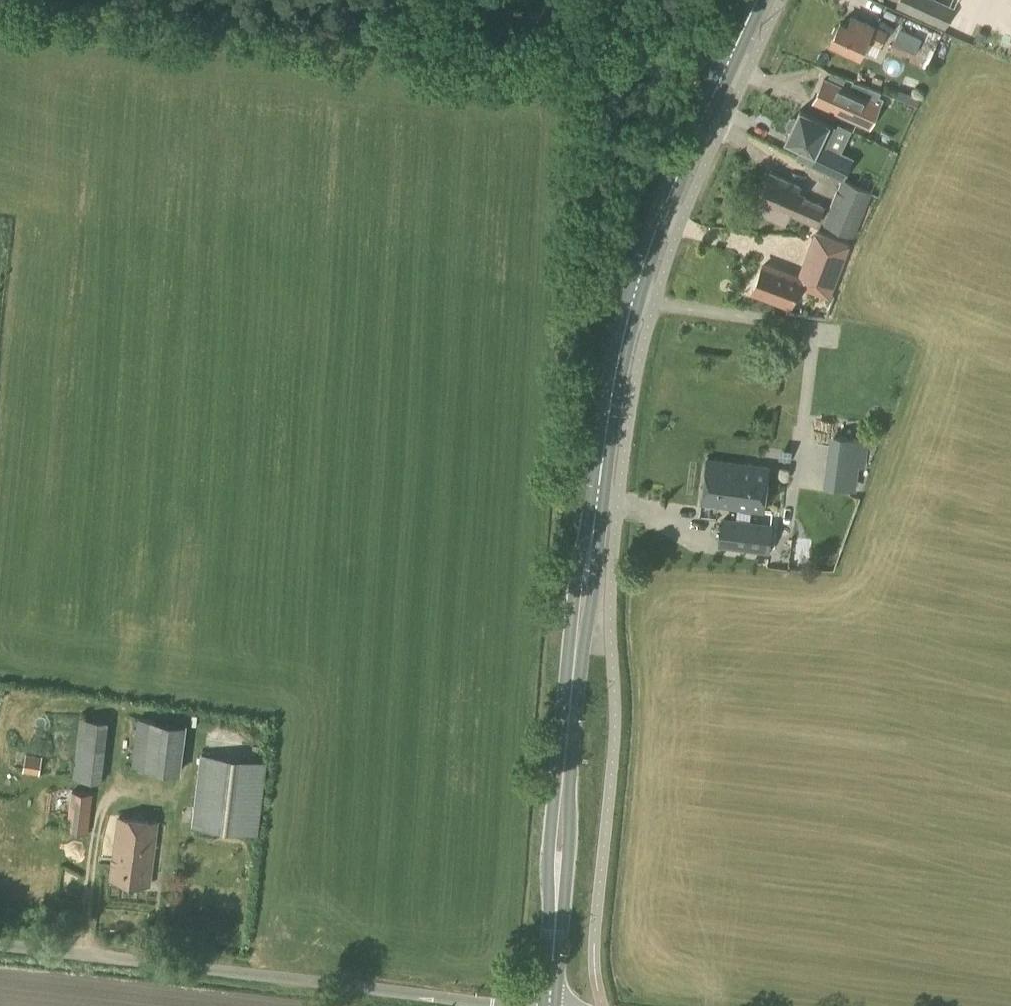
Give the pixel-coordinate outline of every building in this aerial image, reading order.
[(954,7),(937,0),(899,0),(896,7),(944,29),(954,7)] [(904,17),(889,51),(921,66),(932,43),(937,32),(904,17)] [(840,23),(831,41),(861,55),(861,54),(868,40),(879,45),(884,34),(874,29),(875,29),(852,18),(848,26),(840,23)] [(823,76),(812,102),(870,128),(881,103),(877,101),(881,91),(853,81),(852,81),(829,73),(827,78),(823,76)] [(788,130),(784,139),(813,153),(808,163),(842,179),(843,180),(843,179),(853,158),(828,147),(837,127),(830,123),(830,122),(799,107),(794,117),(793,116),(789,118),(785,125),(787,130),(788,130)] [(799,188),(768,175),(757,201),(764,204),(759,214),(785,224),(790,212),(816,223),(822,208),(805,200),(806,198),(797,194),(799,188)] [(842,179),(823,224),(854,237),(872,192),(843,179),(843,180),(842,179)] [(816,294),(830,299),(850,245),(814,232),(809,244),(816,247),(805,274),(821,280),(816,294)] [(764,267),(754,292),(791,306),(798,287),(801,280),(796,279),(764,267)] [(861,482),(868,431),(839,427),(831,478),(861,482)] [(733,495),(737,464),(710,460),(704,504),(735,508),(736,495),(733,495)] [(736,495),(735,508),(763,511),(769,468),(737,464),(733,495),(736,495)] [(769,552),(773,524),(722,517),(718,546),(769,552)] [(125,712),(125,738),(134,738),(135,712),(125,712)] [(134,751),(132,767),(180,773),(182,757),(134,751)] [(24,753),(24,766),(41,767),(41,753),(24,753)] [(258,835),(267,762),(201,754),(192,827),(258,835)] [(65,769),(64,780),(94,780),(95,770),(65,769)] [(88,833),(93,794),(72,791),(67,831),(88,833)] [(149,884),(156,823),(119,819),(113,880),(149,884)] [(18,892),(17,880),(0,880),(0,893),(18,892)]
